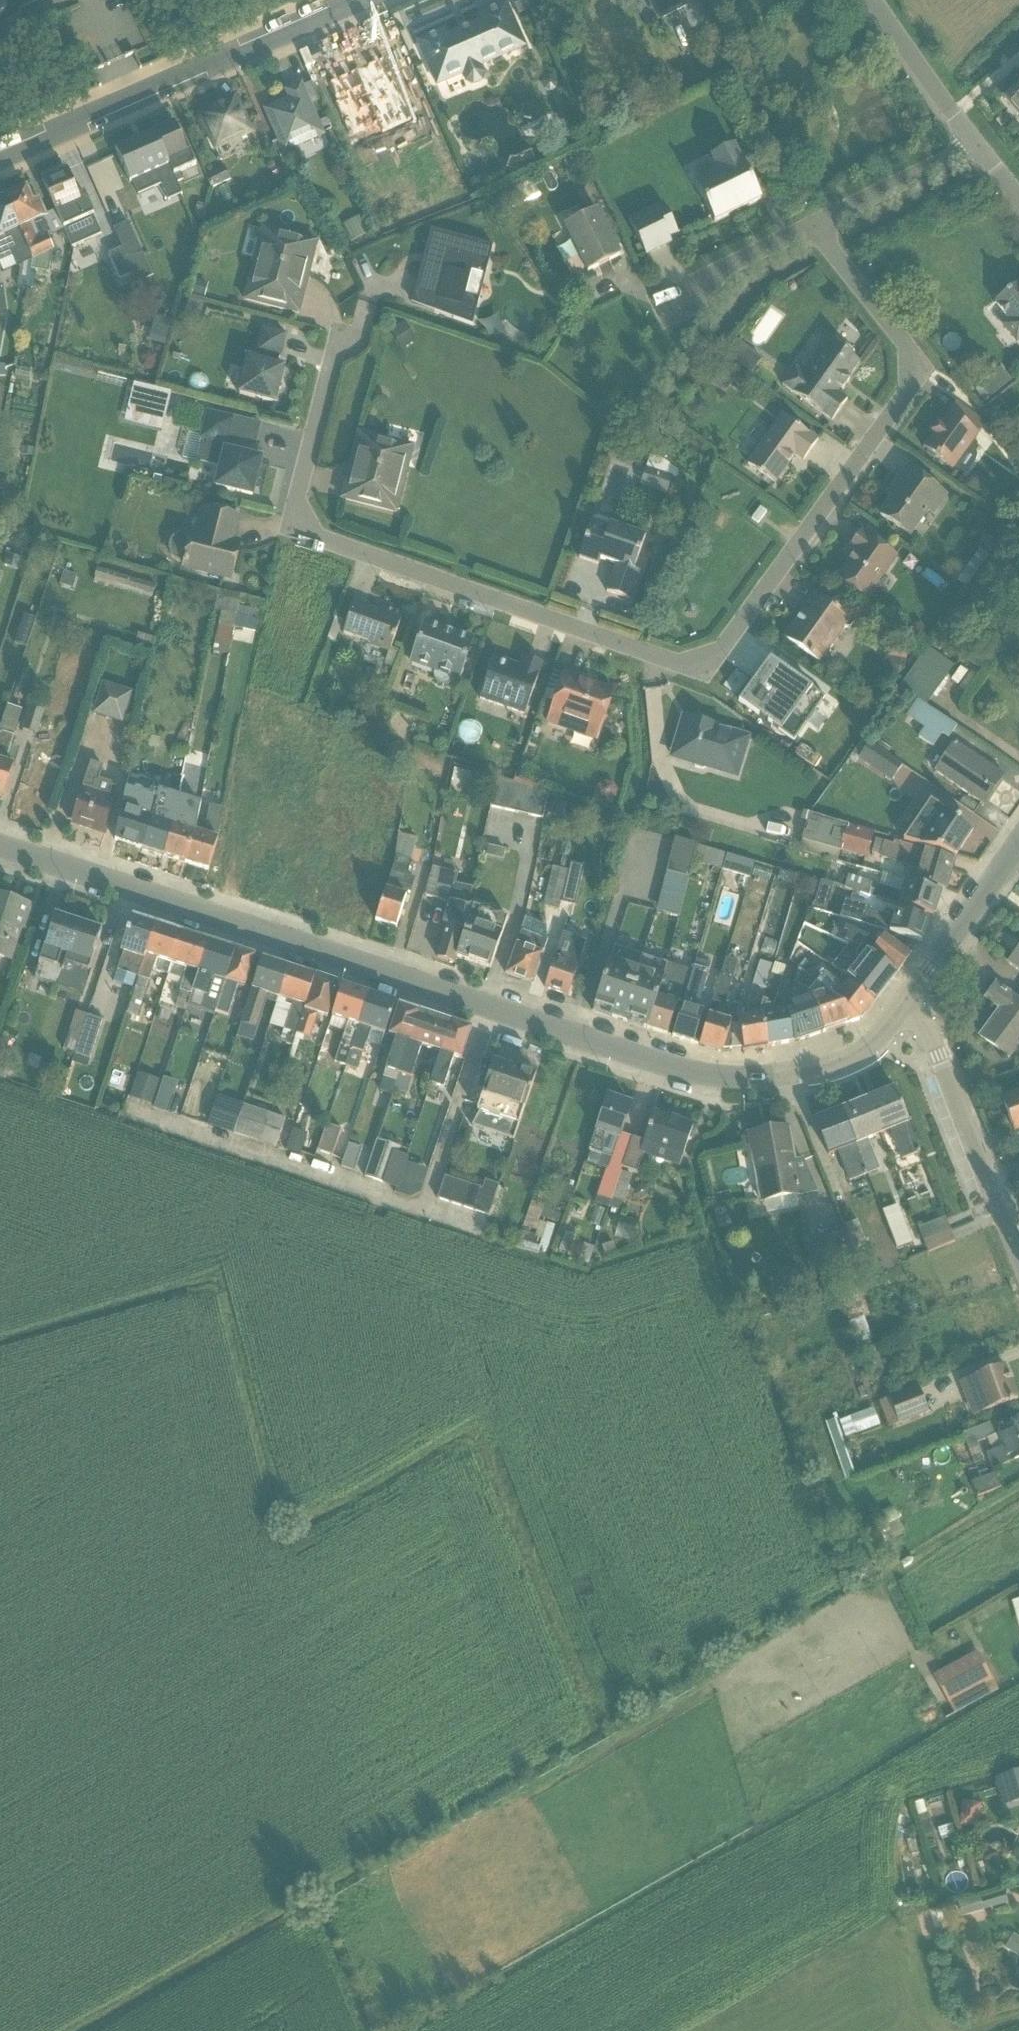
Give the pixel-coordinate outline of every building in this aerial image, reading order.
[(435,89),(526,48),(506,3),(415,43),(435,89)] [(282,158),(324,139),(298,82),(281,90),(286,100),(261,112),(282,158)] [(1002,98),(1018,118),(1018,84),(1002,98)] [(217,153),(252,138),(234,97),(199,112),(217,153)] [(169,175),(191,166),(174,126),(152,135),(169,175)] [(169,175),(152,135),(116,150),(133,191),(169,175)] [(712,224),(759,200),(731,144),(684,167),(712,224)] [(62,228),(92,214),(72,170),(42,184),(62,228)] [(19,232),(42,221),(27,188),(4,199),(19,232)] [(4,199),(0,201),(0,240),(19,232),(4,199)] [(647,256),(679,241),(663,207),(632,222),(647,256)] [(589,277),(622,259),(596,211),(563,228),(589,277)] [(133,250),(123,254),(138,292),(165,281),(140,215),(122,222),(133,250)] [(357,228),(366,245),(383,236),(375,220),(357,228)] [(243,301),(299,315),(317,244),(261,230),(243,301)] [(491,247),(429,231),(410,306),(471,328),(491,247)] [(1018,343),(1018,284),(991,305),(1018,343)] [(19,317),(17,288),(0,289),(0,318),(19,317)] [(626,288),(605,297),(609,308),(630,300),(626,288)] [(415,348),(428,342),(421,327),(408,332),(415,348)] [(270,360),(297,366),(303,338),(276,333),(270,360)] [(971,352),(970,335),(957,336),(957,353),(971,352)] [(779,387),(831,423),(846,401),(837,395),(859,363),(829,342),(807,374),(794,365),(779,387)] [(236,398),(276,408),(285,369),(246,360),(236,398)] [(1018,393),(1018,374),(1016,371),(1005,379),(1016,395),(1018,393)] [(145,384),(138,419),(176,426),(183,392),(145,384)] [(923,451),(954,471),(979,433),(948,413),(923,451)] [(818,441),(779,414),(743,465),(772,486),(792,459),(801,465),(818,441)] [(338,506),(398,519),(413,448),(353,435),(338,506)] [(212,492),(252,501),(261,461),(222,452),(212,492)] [(630,454),(610,488),(636,503),(656,469),(630,454)] [(878,516),(916,541),(946,497),(908,472),(878,516)] [(758,508),(750,521),(757,526),(766,514),(758,508)] [(180,572),(233,585),(240,556),(228,554),(236,518),(201,510),(195,537),(188,535),(180,572)] [(605,594),(630,601),(649,538),(590,521),(578,560),(612,571),(605,594)] [(831,577),(866,602),(898,558),(863,533),(831,577)] [(783,640),(820,665),(850,621),(814,596),(783,640)] [(341,637),(389,655),(403,617),(355,599),(341,637)] [(231,600),(231,649),(264,649),(264,637),(260,637),(260,619),(252,619),(252,600),(231,600)] [(409,663),(458,683),(474,643),(425,623),(409,663)] [(479,702),(524,718),(543,663),(521,656),(518,664),(495,656),(479,702)] [(769,659),(737,703),(792,742),(824,698),(769,659)] [(544,726),(596,744),(614,691),(562,674),(544,726)] [(115,690),(113,728),(145,730),(147,692),(115,690)] [(36,767),(43,744),(51,746),(61,717),(43,711),(42,715),(20,708),(5,757),(36,767)] [(668,760),(737,782),(752,737),(683,714),(668,760)] [(983,807),(1004,777),(955,744),(935,773),(983,807)] [(877,766),(910,787),(921,770),(887,749),(877,766)] [(1,801),(11,766),(0,763),(0,801),(1,801)] [(148,777),(143,799),(173,806),(178,785),(148,777)] [(69,830),(103,840),(119,790),(85,779),(69,830)] [(956,857),(973,834),(930,804),(903,844),(925,850),(956,857)] [(141,848),(164,857),(175,827),(152,818),(141,848)] [(780,826),(780,836),(796,838),(797,827),(780,826)] [(184,865),(196,835),(175,827),(164,857),(184,865)] [(184,865),(207,873),(218,843),(196,835),(184,865)] [(699,920),(715,846),(686,840),(670,914),(699,920)] [(503,849),(502,864),(520,865),(520,850),(503,849)] [(948,890),(956,857),(925,850),(918,883),(948,890)] [(326,876),(294,870),(296,859),(278,856),(272,893),(322,902),(326,876)] [(728,872),(768,879),(771,863),(731,857),(728,872)] [(405,887),(422,888),(424,863),(407,862),(405,887)] [(463,905),(471,878),(447,870),(439,898),(463,905)] [(564,910),(577,909),(576,899),(585,898),(582,871),(560,874),(564,910)] [(364,918),(369,879),(336,875),(331,914),(364,918)] [(375,925),(395,931),(408,891),(387,885),(375,925)] [(896,908),(934,919),(940,895),(903,885),(896,908)] [(8,899),(0,896),(0,922),(8,899)] [(11,964),(32,908),(8,899),(0,922),(0,960),(11,964)] [(453,966),(455,959),(472,910),(449,902),(440,926),(445,928),(434,959),(453,966)] [(455,959),(490,972),(507,923),(472,910),(455,959)] [(889,935),(922,944),(928,923),(896,913),(889,935)] [(120,948),(144,956),(155,923),(132,915),(120,948)] [(64,960),(76,925),(54,917),(42,952),(64,960)] [(171,966),(183,933),(155,923),(144,956),(171,966)] [(64,960),(88,968),(100,933),(76,925),(64,960)] [(171,966),(198,975),(210,942),(183,933),(171,966)] [(505,976),(534,985),(548,942),(520,933),(505,976)] [(897,976),(911,958),(884,937),(870,956),(897,976)] [(224,984),(235,951),(210,942),(198,975),(224,984)] [(543,991),(568,998),(583,949),(569,944),(564,961),(553,958),(543,991)] [(1008,964),(1018,972),(1018,947),(1008,964)] [(224,984),(244,991),(256,958),(235,951),(224,984)] [(714,954),(700,999),(716,1004),(729,958),(714,954)] [(897,976),(870,956),(848,984),(876,1005),(897,976)] [(251,990),(279,1000),(290,970),(262,959),(251,990)] [(727,1009),(743,1013),(755,965),(739,961),(727,1009)] [(773,961),(766,993),(781,996),(788,965),(773,961)] [(789,966),(786,980),(798,983),(802,969),(789,966)] [(304,1010),(315,980),(290,970),(279,1000),(304,1010)] [(594,1014),(621,1022),(633,985),(606,976),(594,1014)] [(304,1010),(327,1019),(338,989),(315,980),(304,1010)] [(861,1025),(876,1005),(848,984),(833,1004),(861,1025)] [(1018,1046),(1018,1001),(995,984),(982,1001),(996,1011),(977,1038),(1009,1060),(1018,1046)] [(649,1031),(660,993),(633,985),(621,1022),(649,1031)] [(360,1028),(370,998),(343,989),(333,1019),(360,1028)] [(649,1031),(666,1036),(678,999),(660,993),(649,1031)] [(825,1034),(861,1025),(833,1004),(825,997),(814,1001),(825,1034)] [(360,1028),(384,1037),(394,1006),(370,998),(360,1028)] [(795,1045),(825,1034),(814,1001),(787,1009),(795,1045)] [(672,1040),(692,1046),(702,1012),(681,1006),(672,1040)] [(388,1039),(411,1046),(421,1015),(398,1008),(388,1039)] [(795,1045),(787,1009),(763,1016),(768,1051),(795,1045)] [(434,1053),(443,1021),(421,1015),(411,1046),(434,1053)] [(741,1054),(768,1051),(763,1016),(737,1021),(741,1054)] [(90,1017),(81,1057),(107,1063),(115,1023),(90,1017)] [(699,1050),(722,1056),(731,1024),(709,1017),(699,1050)] [(434,1053),(459,1060),(469,1029),(443,1021),(434,1053)] [(475,1112),(518,1126),(535,1076),(492,1062),(475,1112)] [(146,1102),(171,1109),(177,1085),(152,1078),(146,1102)] [(882,1132),(908,1121),(893,1085),(867,1096),(882,1132)] [(593,1125),(619,1134),(632,1098),(606,1088),(593,1125)] [(1018,1125),(1018,1090),(1002,1097),(1013,1127),(1018,1125)] [(882,1132),(867,1096),(841,1107),(856,1143),(882,1132)] [(294,1153),(304,1123),(248,1105),(238,1134),(294,1153)] [(831,1154),(856,1143),(841,1107),(815,1118),(831,1154)] [(641,1149),(679,1163),(695,1122),(657,1108),(641,1149)] [(758,1198),(799,1191),(787,1121),(746,1128),(758,1198)] [(396,1125),(398,1139),(412,1137),(410,1123),(396,1125)] [(361,1135),(342,1127),(331,1153),(350,1160),(361,1135)] [(299,1150),(315,1158),(325,1139),(309,1131),(299,1150)] [(380,1182),(418,1192),(428,1152),(390,1142),(380,1182)] [(364,1147),(357,1168),(372,1173),(378,1151),(364,1147)] [(500,1182),(497,1190),(461,1177),(453,1200),(510,1221),(521,1189),(500,1182)] [(549,1204),(537,1229),(540,1230),(534,1243),(559,1255),(577,1218),(549,1204)] [(898,1213),(913,1254),(933,1247),(918,1206),(898,1213)] [(968,1235),(991,1231),(989,1220),(964,1223),(964,1221),(936,1225),(940,1251),(970,1247),(968,1235)] [(849,1230),(835,1238),(844,1254),(858,1246),(849,1230)] [(882,1321),(866,1325),(872,1350),(888,1346),(882,1321)] [(973,1413),(1014,1396),(1001,1363),(959,1380),(973,1413)] [(894,1408),(906,1432),(946,1412),(933,1388),(894,1408)] [(1018,1456),(1018,1411),(994,1420),(1008,1460),(1018,1456)] [(977,1650),(931,1673),(952,1712),(997,1688),(977,1650)] [(977,1828),(992,1833),(999,1811),(984,1806),(977,1828)] [(968,1826),(954,1830),(958,1845),(973,1840),(968,1826)] [(1018,1910),(1018,1908),(1016,1898),(975,1908),(978,1920),(1018,1910)]
